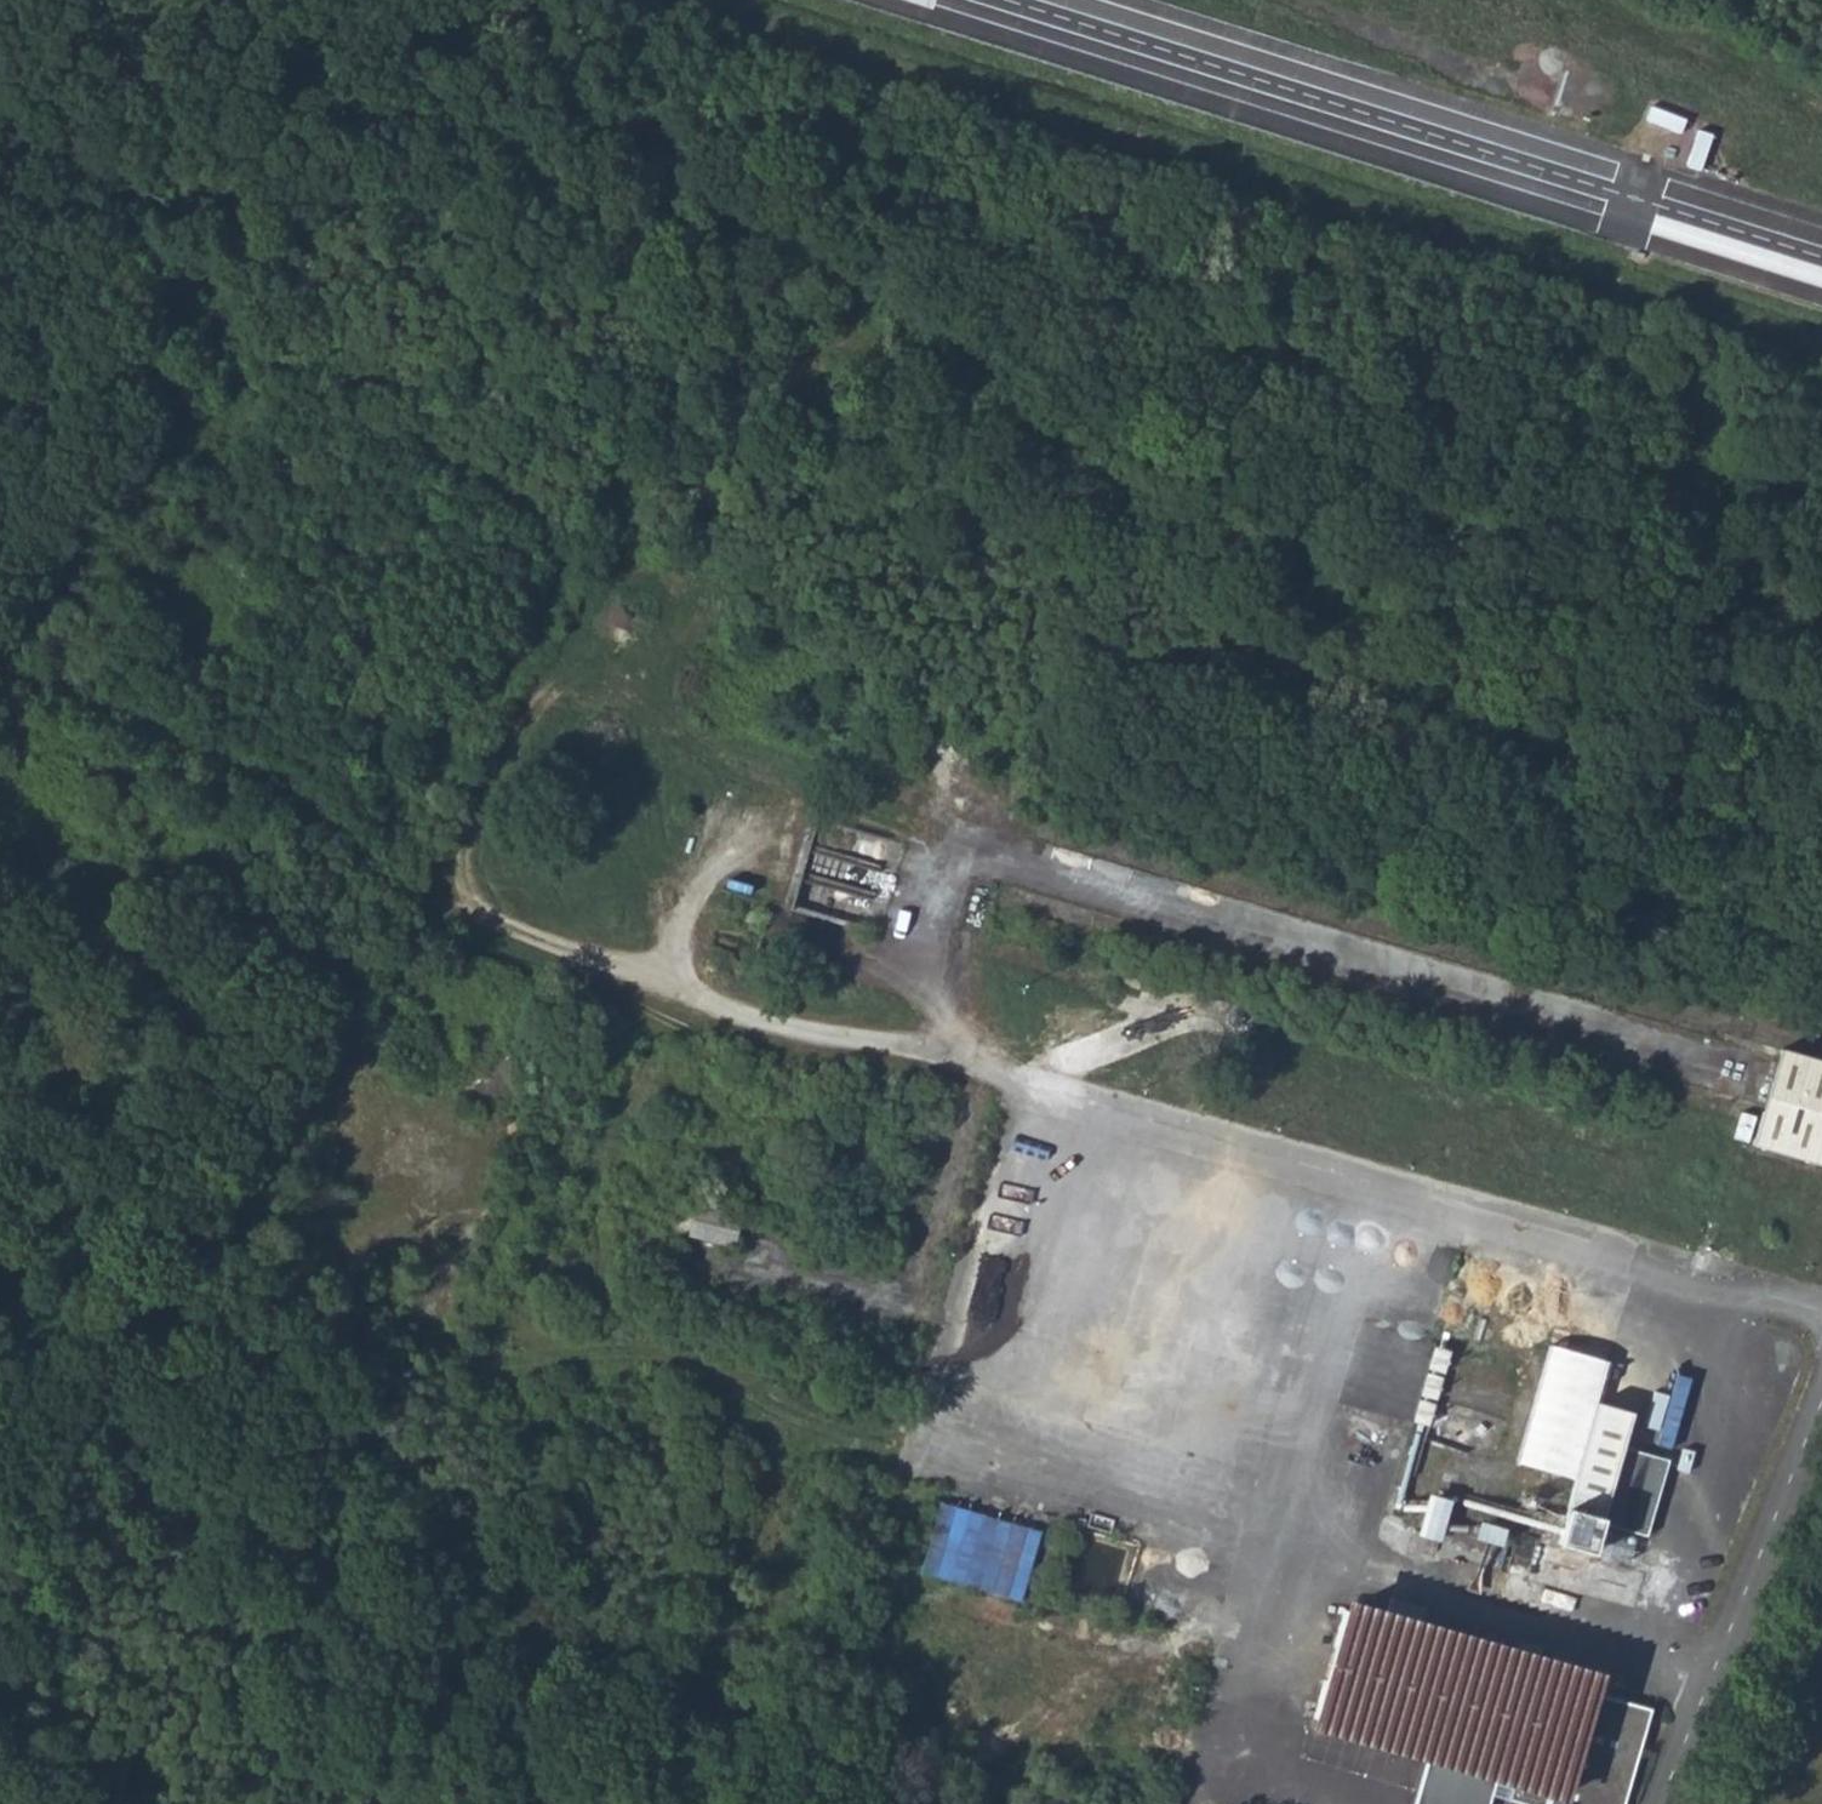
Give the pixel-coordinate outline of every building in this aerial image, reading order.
[(1774,1048),(1745,1140),(1821,1164),(1821,1062),(1774,1048)] [(738,1210),(689,1199),(682,1229),(730,1241),(738,1210)] [(1513,1465),(1567,1481),(1590,1401),(1602,1362),(1547,1348),(1513,1465)] [(1567,1481),(1560,1504),(1593,1515),(1592,1518),(1635,1534),(1658,1461),(1615,1447),(1626,1412),(1590,1401),(1567,1481)] [(1443,1536),(1452,1496),(1430,1491),(1422,1531),(1443,1536)] [(942,1498),(922,1570),(1024,1598),(1044,1526),(942,1498)] [(1548,1503),(1538,1500),(1535,1511),(1543,1514),(1548,1503)] [(1584,1548),(1592,1518),(1593,1515),(1560,1504),(1548,1536),(1584,1548)] [(1497,1529),(1484,1525),(1479,1540),(1493,1544),(1497,1529)] [(1335,1601),(1306,1709),(1423,1742),(1406,1803),(1480,1803),(1484,1790),(1524,1800),(1523,1803),(1625,1803),(1657,1704),(1594,1688),(1598,1674),(1335,1601)]
